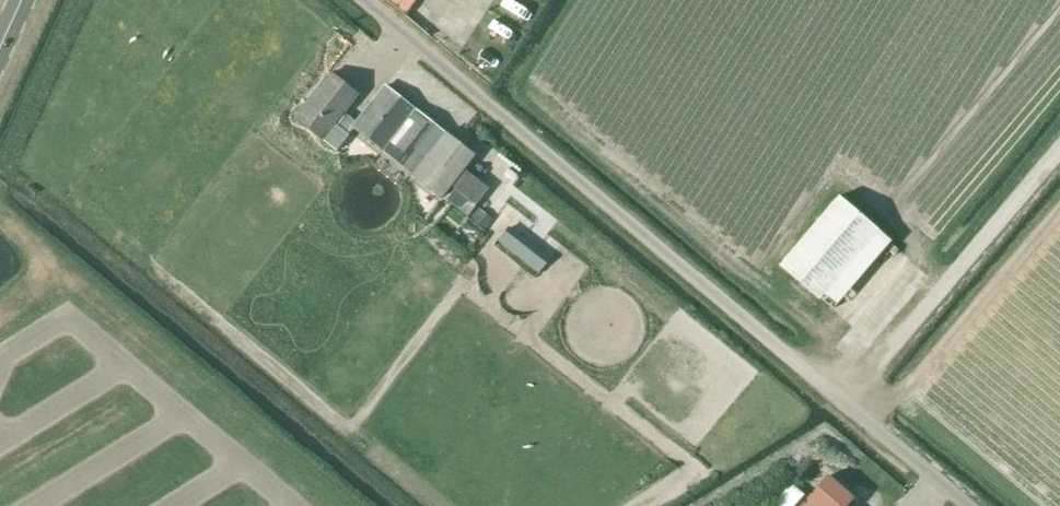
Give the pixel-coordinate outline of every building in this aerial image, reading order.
[(296,119),(336,150),(354,128),(441,198),(475,155),(384,84),(355,121),(343,112),(357,95),(330,74),(296,119)] [(456,190),(448,200),(469,216),(477,206),(456,190)] [(878,230),(837,196),(779,265),(819,300),(878,230)] [(851,499),(827,478),(809,499),(810,500),(805,505),(846,505),(851,499)]
